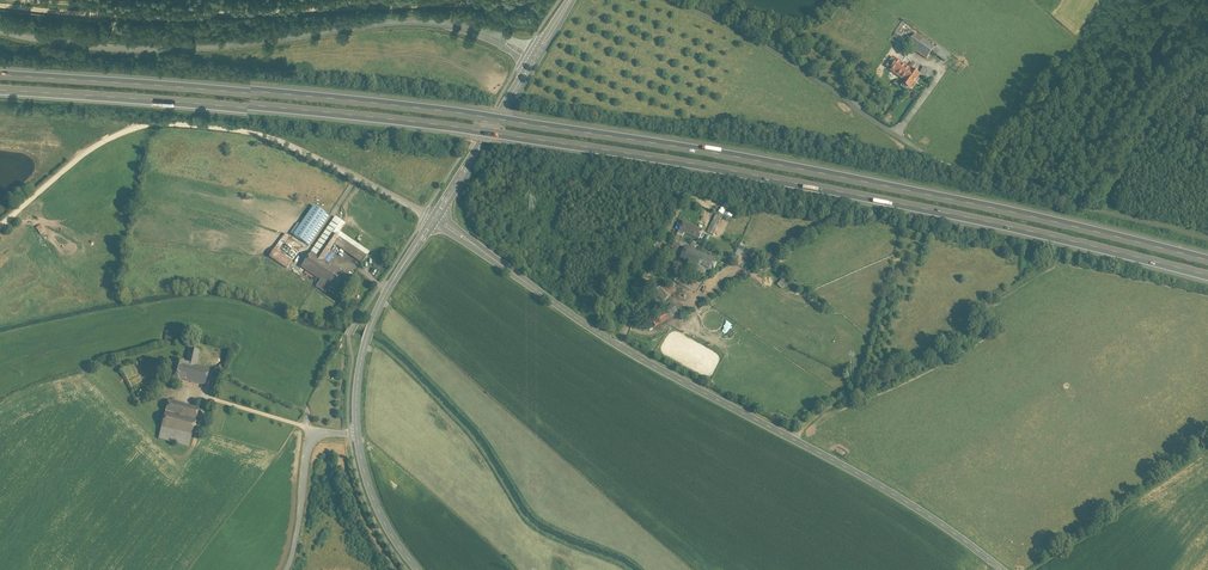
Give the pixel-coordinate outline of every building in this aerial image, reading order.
[(935,47),(916,33),(907,45),(927,59),(932,52),(935,47)] [(949,57),(935,47),(932,52),(946,62),(949,57)] [(908,67),(897,60),(890,70),(905,80),(902,83),(910,89),(920,74),(913,69),(912,69),(912,70),(908,67)] [(918,66),(911,62),(908,67),(912,70),(912,69),(913,69),(913,68),(916,69),(918,66)] [(314,206),(301,225),(298,223),(291,233),(309,246),(326,221),(323,219),(326,214),(314,206)] [(717,211),(708,232),(714,235),(723,214),(717,211)] [(335,217),(301,267),(320,280),(316,286),(323,291),(337,270),(323,260),(317,256),(332,234),(341,221),(335,217)] [(369,253),(338,232),(344,223),(341,221),(332,234),(338,238),(355,249),(358,251),(366,257),(368,255),(367,255),(369,253)] [(703,230),(684,222),(679,231),(684,233),(699,240),(703,230)] [(41,234),(47,232),(43,224),(37,227),(41,234)] [(292,261),(278,252),(289,236),(285,234),(269,257),(287,269),(292,261)] [(332,234),(317,256),(323,260),(334,244),(338,238),(332,234)] [(355,249),(338,238),(334,244),(351,255),(355,249)] [(734,255),(739,257),(742,250),(738,247),(734,255)] [(717,260),(689,248),(685,259),(684,259),(684,260),(685,260),(684,263),(693,267),(692,269),(705,274),(707,269),(712,272),(717,260)] [(366,257),(358,251),(354,258),(362,263),(366,257)] [(676,264),(667,259),(666,262),(662,269),(663,270),(664,270),(670,273),(676,264)] [(688,271),(676,264),(670,273),(669,275),(676,279),(679,274),(685,277),(688,271)] [(351,279),(337,270),(323,291),(325,293),(329,287),(341,294),(351,279)] [(776,284),(782,289),(787,283),(781,278),(776,284)] [(659,286),(652,293),(662,302),(668,295),(659,286)] [(664,312),(651,319),(655,326),(668,319),(664,312)] [(349,323),(344,335),(351,336),(353,336),(359,325),(357,324),(349,323)] [(370,344),(375,329),(370,328),(366,326),(362,341),(366,342),(370,344)] [(200,351),(190,349),(186,363),(196,366),(200,351)] [(183,361),(177,359),(172,378),(178,380),(179,379),(183,362),(183,361)] [(186,363),(183,362),(179,379),(205,386),(210,369),(196,366),(186,363)] [(198,407),(168,399),(165,411),(195,419),(198,407)] [(195,419),(165,411),(160,426),(191,434),(195,419)] [(191,434),(160,426),(157,437),(188,445),(191,434)]
